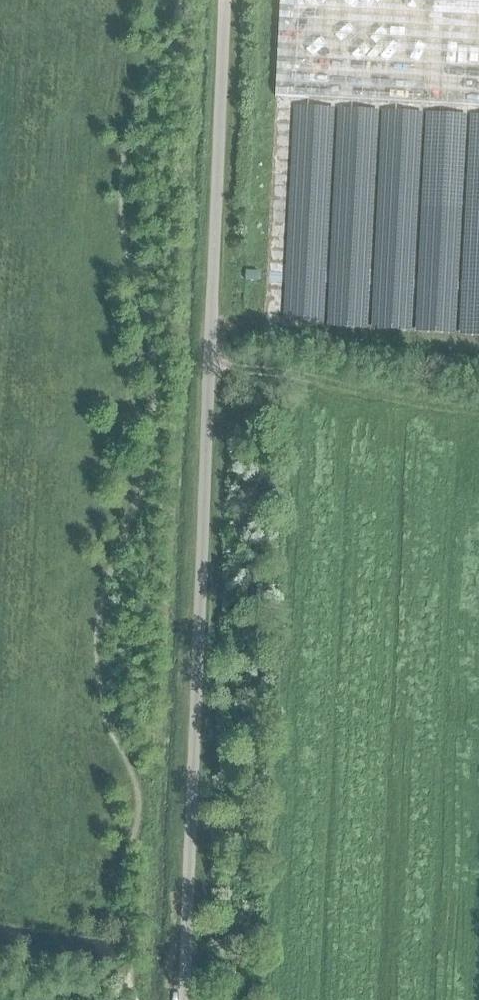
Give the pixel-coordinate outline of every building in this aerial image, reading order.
[(275,96),(478,106),(478,0),(280,0),(275,96)]
